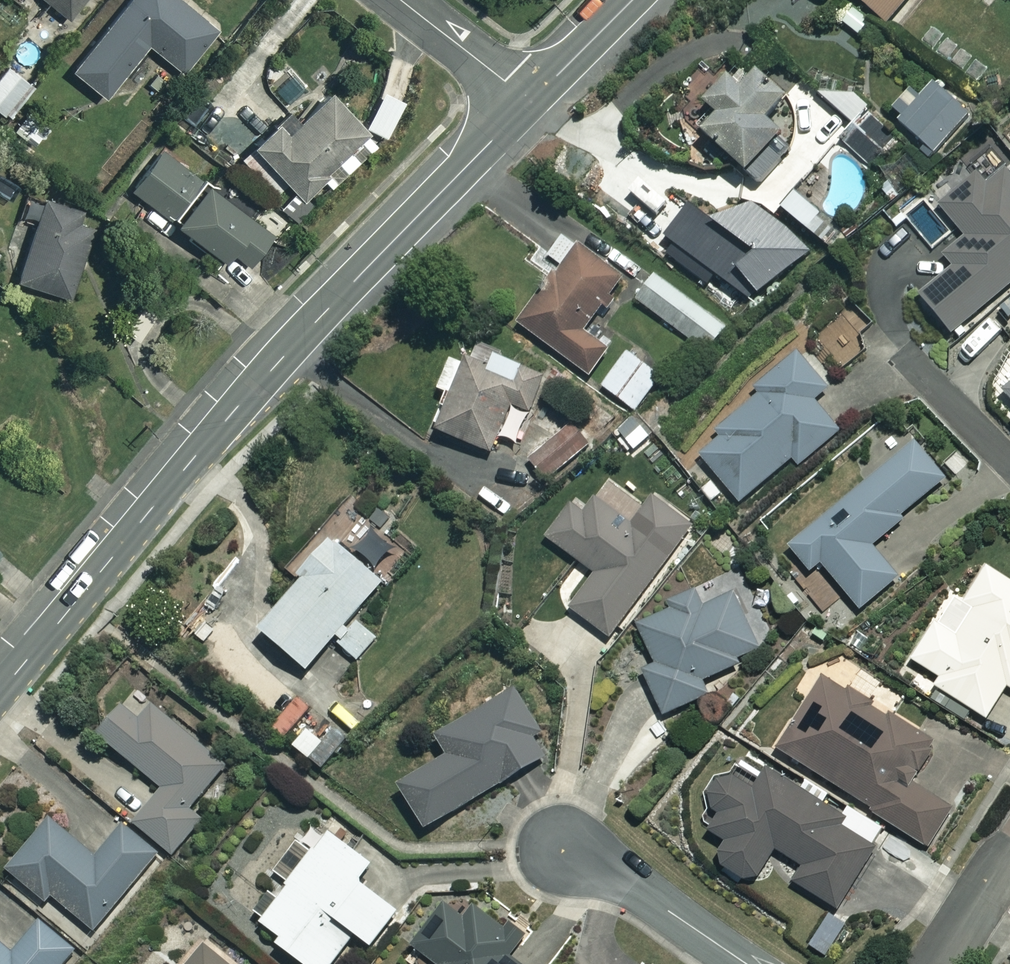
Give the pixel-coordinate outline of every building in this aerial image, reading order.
[(68,16),(82,0),(49,0),(68,16)] [(182,0),(131,0),(71,62),(99,90),(147,41),(178,71),(215,32),(182,0)] [(886,28),(911,0),(854,0),(886,28)] [(8,65),(0,73),(0,110),(7,116),(33,86),(8,65)] [(781,102),(754,77),(739,92),(726,80),(701,107),(715,120),(699,137),(742,177),(780,136),(763,121),(781,102)] [(972,112),(941,83),(924,100),(913,90),(894,109),(937,149),(972,112)] [(237,162),(298,224),(316,206),(305,194),(320,179),(332,192),(381,144),(327,89),(289,126),(282,119),(237,162)] [(852,94),(821,97),(854,126),(869,109),(852,94)] [(895,138),(869,117),(849,143),(875,164),(895,138)] [(273,231),(162,141),(129,182),(224,259),(230,251),(246,265),(273,231)] [(1006,168),(984,186),(974,174),(936,206),(963,238),(941,256),(952,269),(917,298),(949,337),(1009,286),(1009,173),(1006,168)] [(707,217),(674,189),(658,208),(690,236),(707,217)] [(822,219),(793,195),(780,212),(809,236),(822,219)] [(95,214),(42,197),(15,277),(69,294),(95,214)] [(623,278),(582,246),(522,325),(591,377),(611,352),(583,331),(623,278)] [(727,329),(656,275),(637,300),(708,354),(727,329)] [(860,345),(838,320),(821,334),(842,360),(860,345)] [(760,396),(716,435),(719,437),(699,455),(743,504),(794,458),(801,467),(840,432),(811,400),(828,384),(799,351),(755,391),(760,396)] [(663,378),(629,352),(603,387),(636,412),(663,378)] [(489,374),(466,364),(437,429),(491,453),(512,405),(531,413),(547,377),(497,355),(489,374)] [(1001,396),(1009,405),(1009,388),(1001,396)] [(588,443),(573,426),(533,461),(548,478),(588,443)] [(945,480),(915,443),(791,547),(811,571),(822,562),(861,610),(900,577),(874,547),(901,524),(897,520),(945,480)] [(692,525),(654,497),(639,518),(600,489),(582,514),(572,506),(549,536),(596,572),(570,607),(609,636),(692,525)] [(309,670),(334,640),(358,661),(378,639),(354,618),(384,583),(332,538),(300,575),(306,580),(263,630),(309,670)] [(987,566),(964,603),(951,595),(911,658),(941,677),(936,685),(988,718),(1009,684),(1009,685),(1009,581),(987,566)] [(704,608),(696,591),(670,604),(673,609),(639,625),(660,667),(645,675),(665,716),(707,695),(701,683),(735,666),(733,661),(761,648),(734,593),(704,608)] [(222,616),(204,598),(183,620),(202,637),(222,616)] [(937,745),(829,673),(779,748),(926,846),(951,808),(912,782),(937,745)] [(542,730),(517,689),(439,735),(451,756),(401,786),(426,828),(545,758),(532,736),(542,730)] [(314,707),(301,695),(274,727),(287,738),(314,707)] [(141,721),(123,706),(100,734),(164,788),(135,822),(174,855),(203,821),(191,810),(227,768),(154,705),(141,721)] [(719,778),(707,795),(714,810),(720,814),(710,829),(728,840),(716,859),(752,883),(776,846),(804,865),(795,880),(836,908),(876,847),(840,823),(842,820),(767,770),(754,790),(733,776),(719,778)] [(97,857),(51,819),(8,869),(46,901),(52,894),(94,930),(158,855),(124,826),(97,857)] [(330,833),(262,922),(282,938),(278,943),(305,963),(337,963),(358,936),(372,947),(399,912),(359,882),(371,865),(330,833)] [(445,904),(413,948),(435,963),(518,963),(508,957),(520,941),(475,907),(466,920),(445,904)] [(0,943),(0,963),(63,963),(74,951),(40,922),(13,954),(0,943)] [(207,947),(191,963),(226,963),(207,947)]
